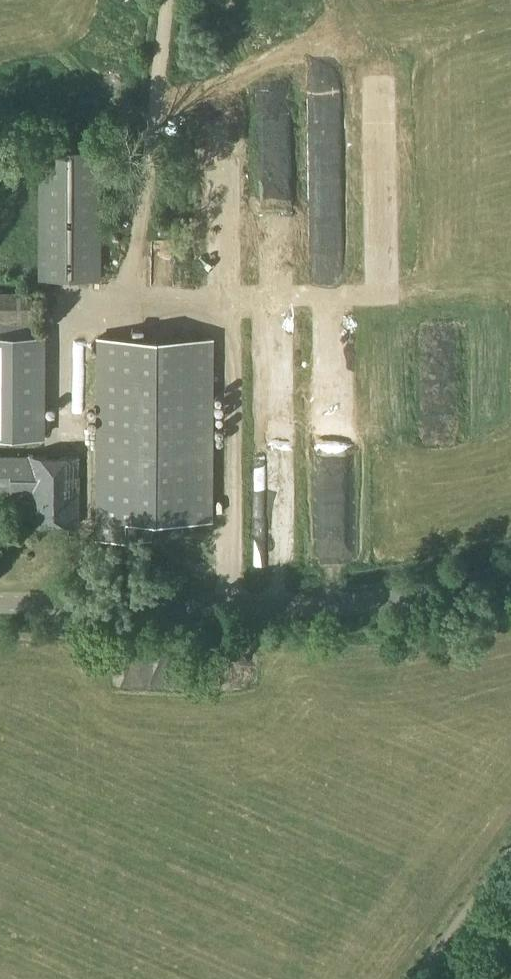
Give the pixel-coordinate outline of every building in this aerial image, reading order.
[(100,279),(100,151),(40,150),(40,278),(100,279)] [(210,199),(212,217),(221,216),(219,197),(210,199)] [(15,323),(32,323),(31,291),(0,292),(0,323),(15,323)] [(212,520),(213,336),(98,336),(97,539),(152,539),(152,519),(212,520)] [(29,498),(29,524),(79,524),(79,456),(0,456),(0,492),(10,492),(10,498),(29,498)]
